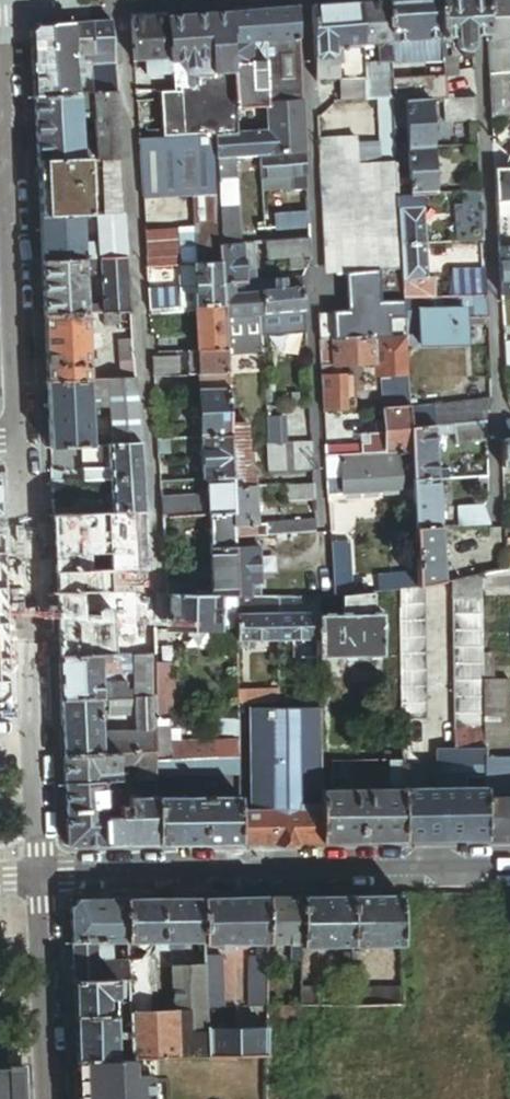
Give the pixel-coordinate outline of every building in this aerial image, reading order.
[(441,0),(436,0),(389,3),(392,43),(427,41),(444,39),(441,0)] [(471,0),(441,0),(444,39),(458,39),(458,42),(459,43),(459,44),(459,45),(459,46),(460,47),(460,48),(461,49),(461,50),(462,50),(462,51),(463,51),(463,52),(464,52),(465,52),(466,52),(467,52),(468,52),(469,52),(470,52),(471,52),(471,51),(472,51),(472,50),(473,50),(473,37),(471,0)] [(487,0),(471,0),(473,37),(489,36),(487,0)] [(489,36),(489,40),(509,39),(509,0),(487,0),(489,36)] [(392,43),(389,3),(362,5),(364,47),(379,46),(380,62),(393,62),(392,43)] [(364,47),(362,5),(355,6),(357,47),(364,47)] [(357,47),(355,6),(313,9),(316,64),(334,63),(338,56),(337,48),(357,47)] [(300,55),(297,10),(256,13),(258,40),(263,48),(263,58),(300,55)] [(258,40),(256,13),(229,15),(232,61),(263,58),(263,48),(258,40)] [(232,61),(229,15),(208,16),(210,61),(211,74),(232,72),(232,61)] [(208,16),(165,19),(168,64),(183,63),(183,71),(183,72),(184,72),(184,73),(185,74),(185,75),(186,76),(187,76),(188,77),(189,77),(190,77),(191,77),(193,77),(195,76),(196,75),(197,74),(197,73),(197,61),(210,61),(208,16)] [(168,64),(165,19),(131,21),(133,62),(145,61),(145,75),(169,74),(168,64)] [(110,22),(92,24),(94,67),(91,67),(92,97),(115,95),(110,22)] [(94,67),(92,24),(72,25),(75,68),(91,67),(94,67)] [(75,68),(72,25),(52,27),(54,69),(75,68)] [(54,69),(52,27),(31,28),(31,49),(34,100),(55,99),(54,69)] [(421,62),(444,60),(444,39),(427,41),(427,51),(421,51),(421,62)] [(489,40),(490,56),(500,56),(503,62),(504,74),(509,74),(509,39),(489,40)] [(427,41),(392,43),(393,62),(394,77),(394,79),(410,78),(445,77),(444,60),(421,62),(421,51),(427,51),(427,41)] [(343,81),(366,80),(364,47),(357,47),(337,48),(338,56),(334,63),(316,64),(317,82),(343,81)] [(474,58),(473,50),(472,50),(472,51),(471,51),(471,52),(470,52),(469,52),(468,52),(467,52),(466,52),(465,52),(464,52),(464,59),(474,58)] [(266,105),(302,103),(300,55),(263,58),(266,105)] [(500,56),(490,56),(491,75),(504,74),(503,62),(500,56)] [(266,111),(266,105),(263,58),(232,61),(232,72),(234,101),(235,112),(245,112),(266,111)] [(204,74),(211,74),(210,61),(197,61),(197,73),(198,74),(204,74)] [(394,77),(393,62),(380,62),(380,72),(385,77),(394,77)] [(183,71),(183,63),(168,64),(169,74),(171,93),(159,93),(162,139),(191,138),(190,121),(213,120),(212,102),(234,101),(232,72),(211,74),(211,83),(204,84),(204,74),(198,74),(197,73),(197,74),(196,75),(195,76),(193,77),(191,77),(190,77),(189,77),(188,77),(187,76),(186,76),(185,75),(185,74),(184,73),(184,72),(183,72),(183,71)] [(78,98),(91,97),(92,97),(91,67),(75,68),(77,97),(78,98)] [(55,99),(77,97),(75,68),(54,69),(55,99)] [(509,114),(509,74),(504,74),(491,75),(494,115),(509,114)] [(446,100),(445,77),(410,78),(411,92),(402,93),(402,103),(406,102),(431,101),(446,100)] [(395,103),(402,103),(402,93),(411,92),(410,78),(394,79),(395,100),(395,103)] [(379,100),(395,100),(394,79),(366,80),(368,101),(379,100)] [(368,101),(366,80),(343,81),(344,103),(368,102),(368,101)] [(119,161),(115,95),(92,97),(91,97),(95,151),(96,162),(117,161),(119,161)] [(78,98),(77,97),(55,99),(34,100),(37,164),(82,162),(81,152),(78,98)] [(466,122),(478,128),(476,99),(445,101),(446,123),(465,122),(466,122)] [(396,118),(395,103),(395,100),(379,100),(383,165),(398,164),(397,150),(396,118)] [(214,136),(236,135),(235,112),(234,101),(212,102),(213,120),(214,136)] [(431,101),(406,102),(407,117),(409,144),(409,150),(433,149),(431,101)] [(406,102),(402,103),(395,103),(396,118),(397,118),(407,117),(406,102)] [(269,154),(305,152),(302,103),(266,105),(266,111),(267,126),(268,133),(269,154)] [(268,133),(267,126),(245,127),(245,112),(235,112),(236,135),(268,133)] [(402,144),(409,144),(407,117),(397,118),(399,149),(402,149),(402,144)] [(191,138),(214,136),(213,120),(190,121),(191,138)] [(269,154),(268,133),(236,135),(214,136),(215,150),(215,159),(234,157),(260,155),(269,154)] [(215,150),(214,136),(191,138),(162,139),(138,141),(139,154),(215,150)] [(358,139),(320,141),(320,142),(326,262),(334,277),(346,276),(378,272),(404,269),(402,245),(401,210),(400,195),(399,182),(398,164),(383,165),(359,167),(358,139)] [(433,149),(409,150),(409,157),(410,164),(410,182),(411,195),(423,194),(435,193),(433,149)] [(140,164),(215,159),(215,150),(139,154),(140,164)] [(82,162),(96,162),(95,151),(81,152),(82,162)] [(400,164),(410,164),(409,157),(402,157),(402,151),(399,151),(400,164)] [(285,193),(307,191),(305,152),(269,154),(260,155),(261,178),(285,177),(285,190),(285,193)] [(497,169),(509,168),(509,160),(496,155),(497,169)] [(234,157),(215,159),(216,182),(235,180),(236,180),(234,157)] [(190,198),(217,196),(216,182),(215,159),(140,164),(142,200),(190,198)] [(121,216),(117,161),(96,162),(82,162),(37,164),(40,218),(80,217),(96,216),(104,216),(121,216)] [(497,169),(498,191),(501,248),(509,247),(509,168),(497,169)] [(285,177),(261,178),(263,191),(285,190),(285,177)] [(236,209),(235,180),(216,182),(217,196),(218,211),(236,209)] [(410,182),(399,182),(400,195),(411,195),(410,182)] [(480,191),(467,192),(468,210),(481,209),(480,191)] [(411,195),(400,195),(401,210),(424,209),(423,194),(411,195)] [(192,250),(219,247),(218,211),(217,196),(190,198),(191,233),(192,250)] [(219,247),(238,246),(236,209),(218,211),(219,247)] [(424,209),(401,210),(402,245),(426,245),(424,209)] [(308,211),(274,214),(275,229),(309,227),(308,214),(308,211)] [(126,260),(123,215),(121,216),(104,216),(105,225),(107,261),(126,260)] [(104,216),(96,216),(97,226),(105,225),(104,216)] [(82,244),(80,217),(40,218),(42,262),(82,261),(82,244)] [(469,220),(470,243),(483,242),(482,219),(469,220)] [(98,243),(99,261),(107,261),(105,225),(97,226),(98,243)] [(177,230),(144,231),(147,270),(180,267),(192,266),(193,265),(180,266),(179,254),(192,254),(192,250),(191,233),(177,233),(177,230)] [(292,256),(311,255),(310,241),(264,244),(265,258),(292,256)] [(82,244),(82,261),(98,261),(99,261),(98,243),(82,244)] [(255,245),(244,246),(246,284),(257,283),(255,245)] [(426,245),(402,245),(404,269),(405,299),(419,299),(435,299),(434,279),(427,279),(426,245)] [(244,246),(238,246),(219,247),(220,265),(221,285),(246,284),(244,246)] [(220,265),(219,247),(192,250),(192,254),(193,265),(192,266),(220,265)] [(501,248),(504,296),(509,296),(509,247),(501,248)] [(180,266),(193,265),(192,254),(179,254),(180,266)] [(293,271),(306,271),(311,260),(311,255),(292,256),(293,271)] [(130,315),(126,260),(107,261),(99,261),(98,261),(102,309),(102,316),(117,315),(130,315)] [(84,310),(82,261),(42,262),(44,318),(85,317),(84,310)] [(221,285),(220,265),(192,266),(193,287),(195,309),(223,308),(221,285)] [(192,266),(180,267),(182,288),(193,287),(192,266)] [(319,317),(320,344),(407,339),(405,303),(380,304),(378,272),(346,276),(349,316),(319,317)] [(449,298),(489,297),(487,272),(448,274),(449,298)] [(286,291),(304,290),(303,280),(285,281),(286,282),(286,291)] [(275,283),(275,282),(258,283),(259,293),(276,292),(275,283)] [(276,292),(286,291),(286,282),(275,283),(276,292)] [(259,293),(258,283),(257,283),(246,284),(221,285),(223,308),(223,318),(260,316),(259,293)] [(149,311),(195,309),(193,287),(182,288),(148,290),(149,311)] [(305,313),(304,290),(286,291),(276,292),(259,293),(260,316),(305,313)] [(466,318),(490,317),(489,297),(449,298),(435,299),(419,299),(421,345),(468,342),(466,318)] [(421,345),(419,299),(405,299),(405,303),(407,339),(408,347),(408,353),(422,353),(421,345)] [(223,318),(223,308),(195,309),(194,311),(194,315),(195,353),(225,352),(224,336),(223,318)] [(285,333),(307,331),(305,313),(260,316),(261,334),(266,338),(281,337),(285,333)] [(117,315),(102,316),(103,329),(118,328),(117,315)] [(261,334),(260,316),(223,318),(224,336),(261,334)] [(88,383),(85,317),(44,318),(47,384),(88,383)] [(407,339),(320,344),(321,352),(388,348),(408,347),(407,339)] [(133,380),(130,342),(126,343),(119,343),(120,368),(96,372),(97,381),(133,380)] [(408,353),(408,347),(388,348),(389,358),(408,357),(408,353)] [(388,348),(321,352),(322,368),(323,368),(334,368),(389,365),(389,358),(388,348)] [(199,377),(226,375),(225,352),(195,353),(196,377),(199,377)] [(195,353),(187,354),(188,378),(196,377),(195,353)] [(154,380),(179,378),(178,359),(153,360),(154,380)] [(334,368),(323,368),(325,414),(356,412),(355,391),(344,392),(343,379),(335,379),(334,368)] [(200,392),(227,390),(226,375),(199,377),(200,392)] [(354,378),(343,379),(344,392),(355,391),(354,378)] [(140,447),(135,381),(108,382),(110,409),(111,437),(112,448),(140,447)] [(108,382),(89,383),(90,410),(110,409),(108,382)] [(89,383),(88,383),(47,384),(50,450),(92,449),(91,438),(90,410),(89,383)] [(203,440),(229,438),(229,429),(227,390),(200,392),(203,440)] [(457,426),(488,424),(496,403),(411,409),(412,430),(437,428),(457,426)] [(414,452),(412,430),(411,409),(411,407),(383,410),(386,455),(414,452)] [(283,419),(265,420),(267,448),(284,447),(283,419)] [(458,445),(489,444),(488,424),(457,426),(457,436),(458,445)] [(457,426),(437,428),(437,437),(457,436),(457,426)] [(247,428),(229,429),(229,438),(230,447),(248,446),(247,428)] [(437,437),(437,428),(412,430),(414,452),(415,481),(439,480),(437,437)] [(91,438),(92,449),(109,448),(112,448),(111,437),(91,438)] [(207,481),(231,480),(230,447),(229,438),(203,440),(204,481),(207,481)] [(232,490),(251,490),(250,483),(248,446),(230,447),(231,480),(232,490)] [(291,476),(315,475),(313,446),(290,447),(291,476)] [(142,480),(140,447),(112,448),(109,448),(110,468),(111,481),(142,481),(142,480)] [(284,447),(267,448),(269,477),(285,476),(284,447)] [(360,448),(326,450),(327,459),(341,458),(361,457),(360,448)] [(415,481),(414,452),(386,455),(361,457),(341,458),(341,460),(343,479),(343,495),(415,489),(415,481)] [(329,480),(343,479),(341,460),(328,461),(329,480)] [(81,470),(81,483),(111,481),(110,468),(81,470)] [(52,483),(64,483),(64,477),(51,470),(52,483)] [(329,480),(330,497),(343,495),(343,479),(329,480)] [(233,516),(232,490),(231,480),(207,481),(208,501),(209,517),(233,516)] [(442,529),(439,480),(415,481),(415,489),(417,531),(442,529)] [(144,514),(142,481),(111,481),(113,515),(143,514),(144,514)] [(64,489),(64,483),(52,483),(52,495),(64,489)] [(288,505),(316,503),(315,486),(287,488),(288,505)] [(256,489),(251,490),(232,490),(233,516),(234,529),(258,527),(256,489)] [(164,504),(165,520),(209,517),(208,501),(164,504)] [(495,525),(488,509),(460,510),(461,527),(495,525)] [(146,571),(143,514),(113,515),(109,515),(112,575),(141,574),(146,571)] [(109,515),(70,517),(53,517),(55,578),(112,575),(109,515)] [(234,529),(233,516),(209,517),(216,598),(220,598),(237,598),(235,549),(234,540),(234,529)] [(193,520),(165,522),(168,569),(176,569),(175,546),(180,546),(179,532),(188,531),(193,524),(193,520)] [(267,538),(318,535),(317,522),(266,525),(266,527),(267,538)] [(234,540),(258,538),(267,538),(266,527),(258,527),(234,529),(234,540)] [(442,529),(417,531),(421,587),(429,585),(445,581),(442,529)] [(261,586),(258,538),(234,540),(235,549),(237,598),(253,599),(262,599),(261,586)] [(344,598),(352,596),(349,545),(332,546),(334,599),(344,598)] [(8,683),(0,546),(0,683),(8,683)] [(499,571),(499,587),(509,586),(509,569),(499,571)] [(499,570),(484,572),(484,587),(499,587),(499,571),(499,570)] [(484,587),(484,572),(479,574),(454,579),(457,732),(485,732),(485,728),(485,682),(484,587)] [(113,597),(112,579),(55,578),(56,597),(95,595),(94,597),(113,597)] [(418,579),(400,583),(401,589),(419,586),(418,579)] [(429,585),(421,587),(401,591),(404,722),(412,722),(429,722),(429,585)] [(170,588),(170,597),(191,598),(190,588),(170,588)] [(344,598),(345,616),(376,615),(375,594),(352,596),(344,598)] [(95,595),(56,597),(58,632),(91,631),(96,631),(95,606),(94,597),(95,595)] [(113,597),(94,597),(95,606),(137,608),(137,598),(113,597)] [(191,598),(170,597),(168,598),(169,633),(220,633),(220,600),(220,598),(216,598),(191,598)] [(153,598),(137,598),(137,608),(136,630),(154,629),(153,598)] [(253,599),(237,598),(237,618),(253,617),(253,606),(253,599)] [(278,617),(277,599),(264,599),(264,606),(253,606),(253,617),(278,617)] [(319,616),(319,600),(277,599),(278,617),(319,616)] [(332,616),(332,599),(319,600),(319,616),(332,616)] [(236,600),(220,600),(220,633),(236,633),(236,600)] [(136,630),(137,608),(95,606),(96,631),(136,630)] [(319,640),(320,660),(385,659),(384,615),(376,615),(345,616),(332,616),(319,616),(319,640)] [(278,642),(319,640),(319,616),(278,617),(278,642)] [(253,617),(237,618),(238,642),(278,642),(278,617),(253,617)] [(155,657),(154,629),(136,630),(137,658),(155,657)] [(96,631),(91,631),(92,659),(99,659),(136,658),(137,658),(136,630),(96,631)] [(92,659),(91,631),(58,632),(59,660),(92,659)] [(496,655),(485,655),(485,682),(496,681),(496,655)] [(137,701),(155,701),(155,668),(155,657),(137,658),(136,658),(137,701)] [(99,659),(92,659),(59,660),(61,703),(99,702),(100,702),(100,679),(99,666),(99,659)] [(117,666),(99,666),(100,679),(117,679),(117,666)] [(155,701),(172,701),(172,669),(155,668),(155,701)] [(485,728),(509,727),(509,681),(496,681),(485,682),(485,728)] [(308,687),(308,709),(319,709),(319,687),(308,687)] [(269,689),(238,690),(238,704),(269,704),(269,689)] [(269,704),(278,703),(278,689),(269,689),(269,704)] [(155,723),(155,701),(137,701),(134,701),(134,703),(135,713),(135,734),(156,733),(155,723)] [(172,722),(172,701),(155,701),(155,723),(172,722)] [(100,736),(99,702),(61,703),(64,758),(119,756),(156,755),(156,734),(156,733),(135,734),(111,734),(100,736)] [(109,713),(135,713),(134,703),(109,703),(109,713)] [(321,813),(321,792),(321,709),(319,709),(308,709),(278,710),(250,710),(251,814),(321,813)] [(404,762),(404,790),(423,790),(422,766),(413,756),(412,722),(404,722),(404,753),(404,762)] [(509,759),(509,727),(485,728),(485,732),(486,752),(486,759),(509,759)] [(486,752),(485,732),(457,732),(458,753),(464,753),(486,752)] [(156,762),(158,762),(168,761),(168,760),(167,745),(167,734),(156,734),(156,755),(156,762)] [(237,744),(167,745),(168,760),(237,758),(237,744)] [(486,774),(486,759),(486,752),(464,753),(464,777),(469,790),(486,789),(486,774)] [(391,762),(404,762),(404,753),(391,753),(391,762)] [(156,782),(156,762),(156,755),(119,756),(119,767),(127,767),(128,765),(132,765),(133,783),(156,782)] [(119,767),(119,756),(64,758),(65,785),(105,784),(119,783),(119,767)] [(486,759),(486,774),(498,773),(509,773),(509,759),(486,759)] [(168,761),(158,762),(158,774),(171,774),(171,763),(167,763),(168,761)] [(211,763),(211,769),(211,774),(237,774),(237,762),(211,763)] [(395,790),(404,790),(404,762),(391,762),(390,762),(390,780),(395,790)] [(197,763),(171,763),(171,774),(197,774),(197,769),(197,763)] [(350,781),(350,763),(332,763),(332,781),(350,781)] [(486,789),(486,800),(494,800),(497,791),(498,773),(486,774),(486,789)] [(129,801),(129,783),(119,783),(105,784),(105,798),(121,797),(122,809),(130,809),(129,801)] [(105,798),(105,784),(65,785),(68,847),(106,847),(106,819),(105,798)] [(486,841),(486,800),(486,789),(469,790),(423,790),(404,790),(405,842),(486,841)] [(333,843),(405,842),(404,790),(395,790),(332,791),(333,843)] [(333,843),(332,791),(321,792),(321,813),(322,844),(332,843),(333,843)] [(157,846),(239,845),(239,799),(156,800),(157,846)] [(106,847),(157,846),(156,800),(129,801),(130,809),(122,809),(120,809),(121,818),(106,819),(106,847)] [(486,800),(486,841),(509,841),(509,800),(494,800),(486,800)] [(252,845),(322,844),(321,813),(251,814),(252,845)] [(352,950),(352,899),(300,900),(301,946),(301,950),(352,950)] [(401,904),(401,899),(352,899),(352,950),(402,949),(401,932),(401,904)] [(268,947),(268,900),(201,901),(203,944),(204,948),(219,947),(219,951),(233,950),(233,947),(256,947),(268,947)] [(301,946),(300,900),(268,900),(268,947),(291,946),(301,946)] [(182,901),(125,902),(127,945),(155,945),(155,951),(165,951),(165,945),(183,944),(182,901)] [(203,944),(201,901),(182,901),(183,944),(203,944)] [(127,945),(125,902),(79,903),(71,911),(72,946),(96,945),(106,945),(127,945)] [(412,904),(401,904),(401,932),(413,932),(412,904)] [(74,984),(97,984),(97,969),(97,963),(96,945),(72,946),(74,984)] [(107,963),(106,945),(96,945),(97,963),(107,963)] [(155,945),(127,945),(126,952),(126,956),(128,956),(145,955),(155,945)] [(291,963),(301,963),(301,950),(301,946),(291,946),(291,963)] [(249,1008),(268,1007),(268,947),(256,947),(257,960),(250,960),(249,1008)] [(129,983),(129,994),(150,994),(149,955),(145,955),(128,956),(128,968),(129,983)] [(220,958),(205,959),(208,1010),(223,1009),(220,958)] [(174,1010),(205,1010),(204,966),(173,966),(174,1010)] [(117,983),(129,983),(128,968),(127,968),(121,969),(107,969),(97,969),(97,984),(117,983)] [(99,1019),(98,1002),(118,1001),(117,983),(97,984),(74,984),(75,1020),(99,1019)] [(127,1017),(130,1017),(130,1012),(129,994),(129,983),(117,983),(118,1001),(117,1003),(127,1017)] [(354,1006),(402,1006),(401,988),(354,988),(354,1006)] [(351,990),(335,990),(335,1006),(351,1006),(351,990)] [(150,994),(129,994),(130,1012),(151,1011),(150,994)] [(134,1061),(208,1059),(207,1031),(206,1010),(205,1010),(174,1010),(151,1011),(130,1012),(130,1017),(131,1025),(132,1052),(132,1061),(134,1061)] [(116,1025),(131,1025),(130,1017),(127,1017),(115,1018),(116,1025)] [(116,1025),(115,1018),(99,1019),(75,1020),(77,1062),(118,1061),(117,1052),(117,1040),(123,1039),(122,1032),(116,1033),(116,1025)] [(239,1058),(267,1057),(267,1030),(238,1031),(239,1058)] [(208,1059),(239,1058),(238,1031),(207,1031),(208,1059)] [(19,1064),(18,1043),(7,1043),(7,1064),(19,1064)] [(118,1061),(132,1061),(132,1052),(117,1052),(118,1061)] [(135,1078),(134,1061),(132,1061),(118,1061),(77,1062),(79,1098),(152,1098),(151,1077),(135,1078)] [(23,1068),(0,1069),(0,1098),(24,1098),(23,1068)]
